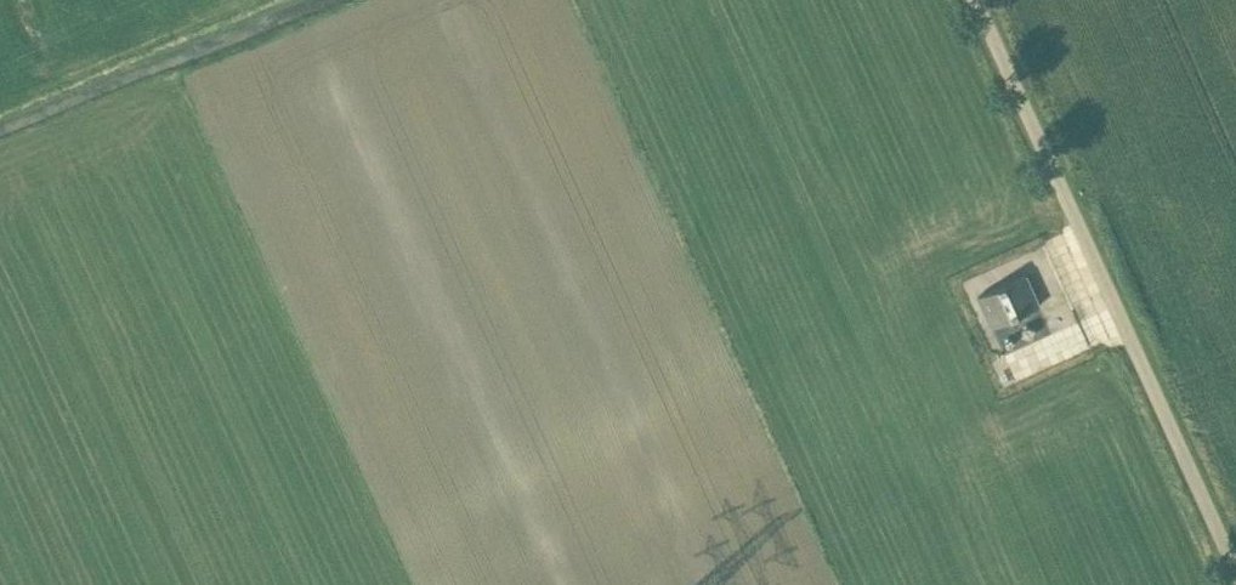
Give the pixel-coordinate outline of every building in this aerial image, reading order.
[(1039,305),(1026,275),(977,296),(991,327),(1039,305)]
